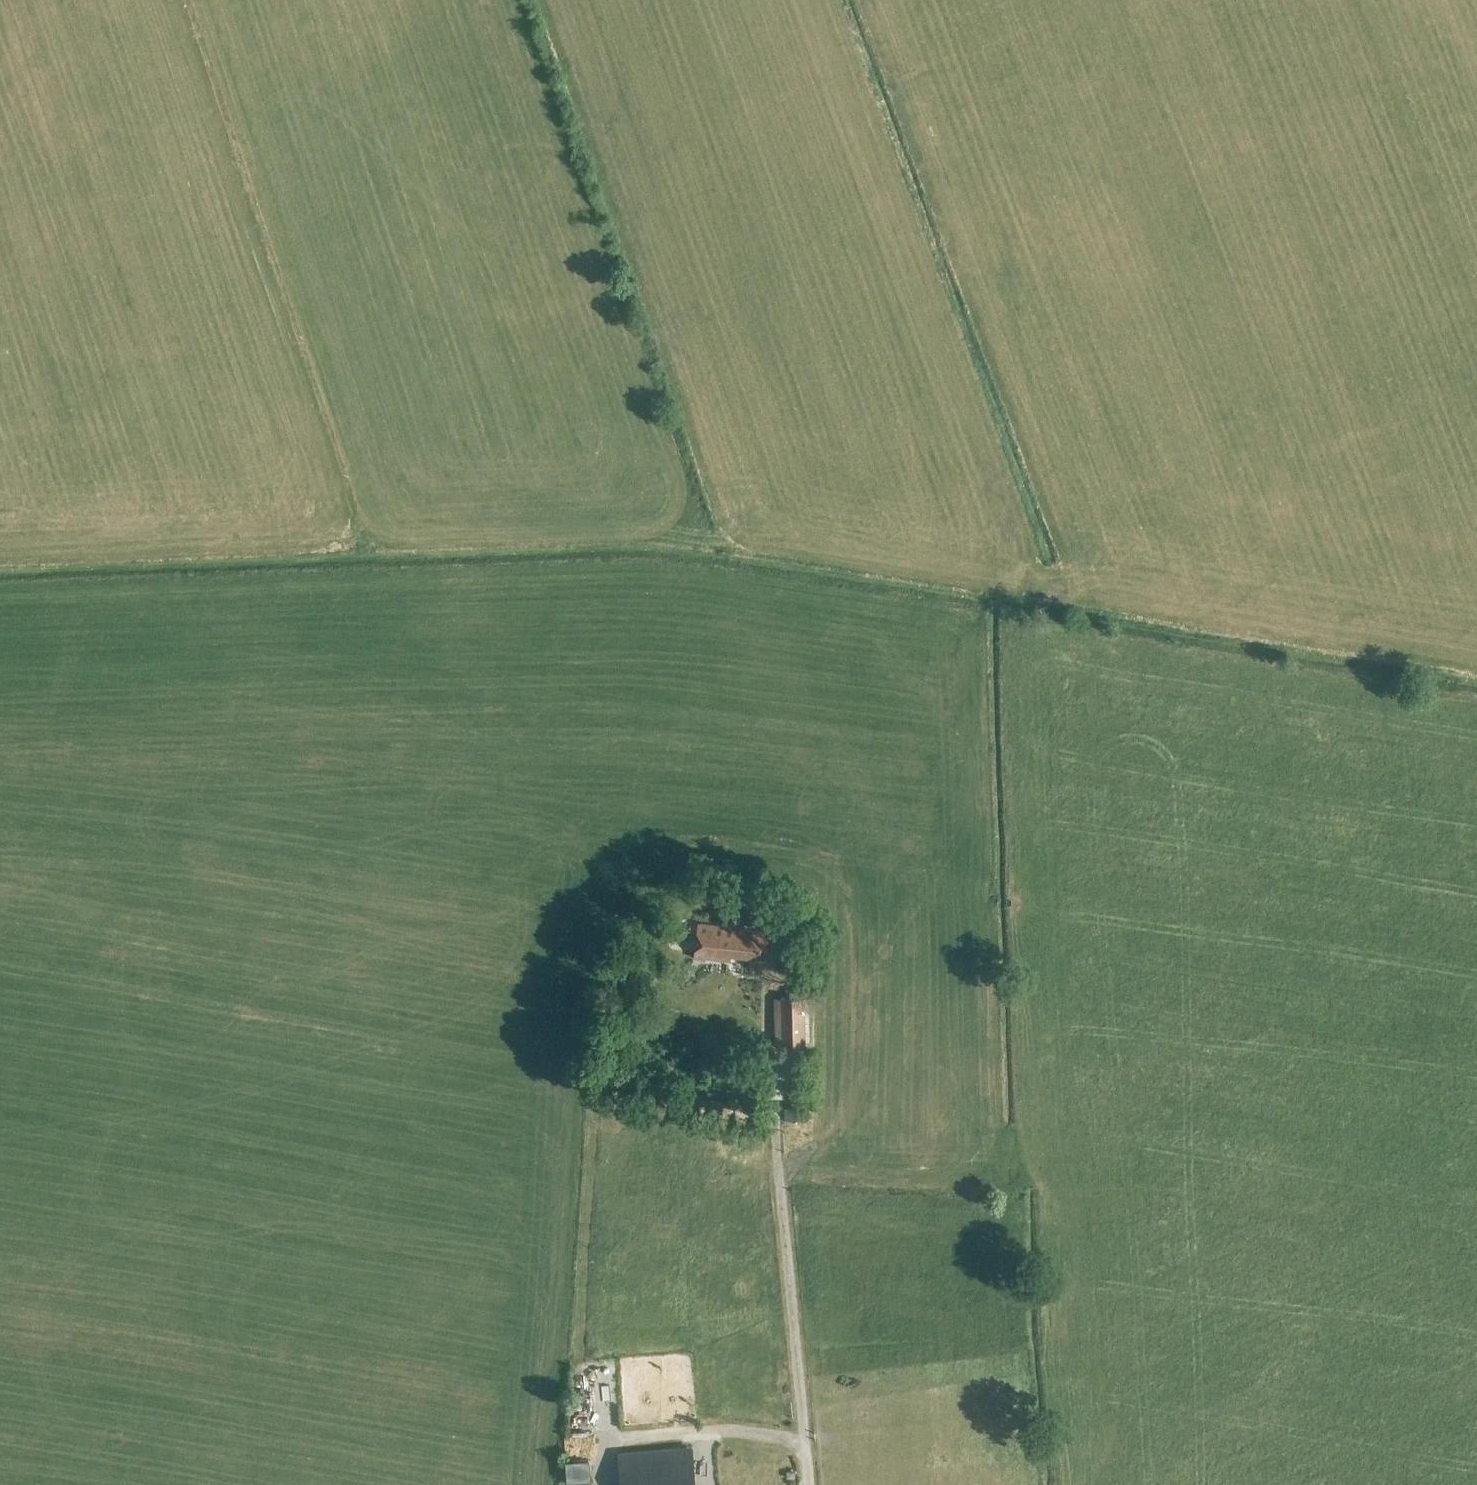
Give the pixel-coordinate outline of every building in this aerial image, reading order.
[(697,923),(693,956),(729,960),(730,955),(764,959),(767,931),(697,923)] [(803,998),(780,998),(781,1044),(804,1044),(803,998)] [(622,1484),(694,1484),(692,1460),(620,1465),(622,1484)]
